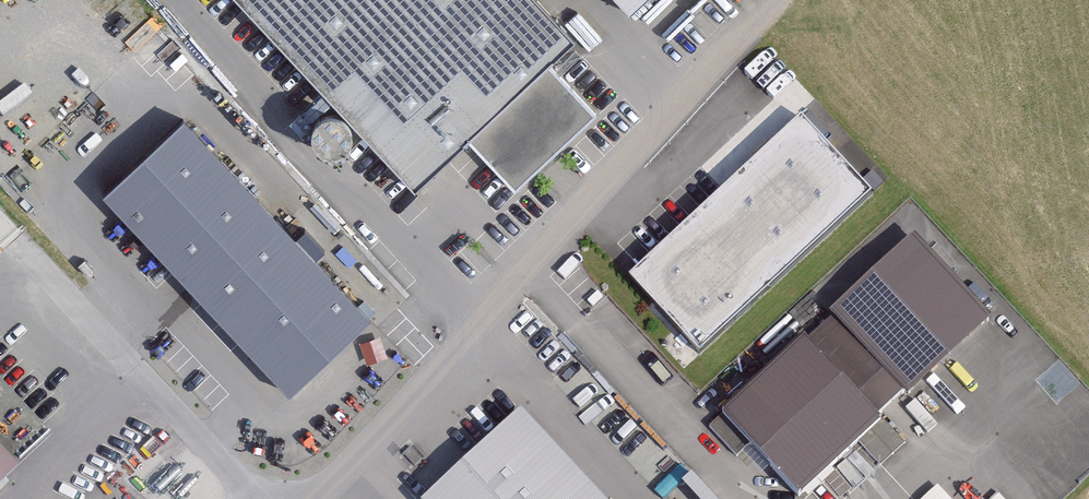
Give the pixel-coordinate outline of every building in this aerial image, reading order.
[(404,183),(457,134),(538,60),(561,39),(525,0),(236,0),(404,183)] [(648,27),(677,0),(623,0),(648,27)] [(594,121),(538,60),(457,134),(513,195),(594,121)] [(867,187),(799,116),(627,278),(695,349),(867,187)] [(94,195),(284,398),(363,325),(173,122),(94,195)] [(718,416),(793,496),(989,313),(914,233),(718,416)] [(511,416),(424,498),(591,498),(511,416)] [(0,446),(0,486),(20,468),(0,446)]
